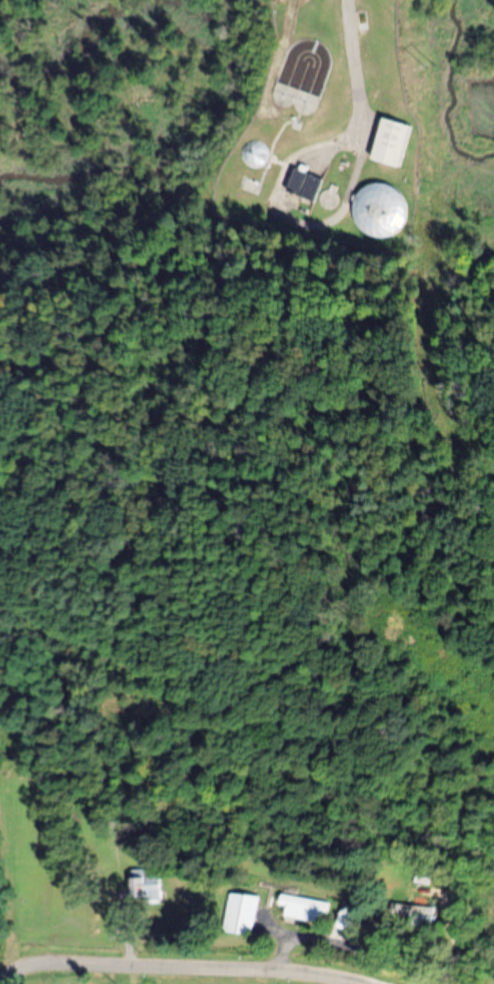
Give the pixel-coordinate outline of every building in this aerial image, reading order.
[(413,125),(385,118),(374,159),(402,167),(413,125)] [(245,145),(250,168),(269,164),(265,141),(245,145)] [(323,180),(296,168),(287,189),(314,201),(323,180)] [(400,185),(362,184),(360,235),(398,236),(400,185)] [(161,869),(133,869),(133,902),(161,902),(161,869)] [(282,894),(280,906),(287,907),(285,918),(320,925),(321,915),(327,916),(329,903),(282,894)] [(258,897),(230,895),(226,934),(255,937),(258,897)] [(390,925),(424,926),(424,922),(435,922),(435,907),(391,905),(390,925)] [(336,929),(352,933),(358,912),(342,908),(336,929)]
